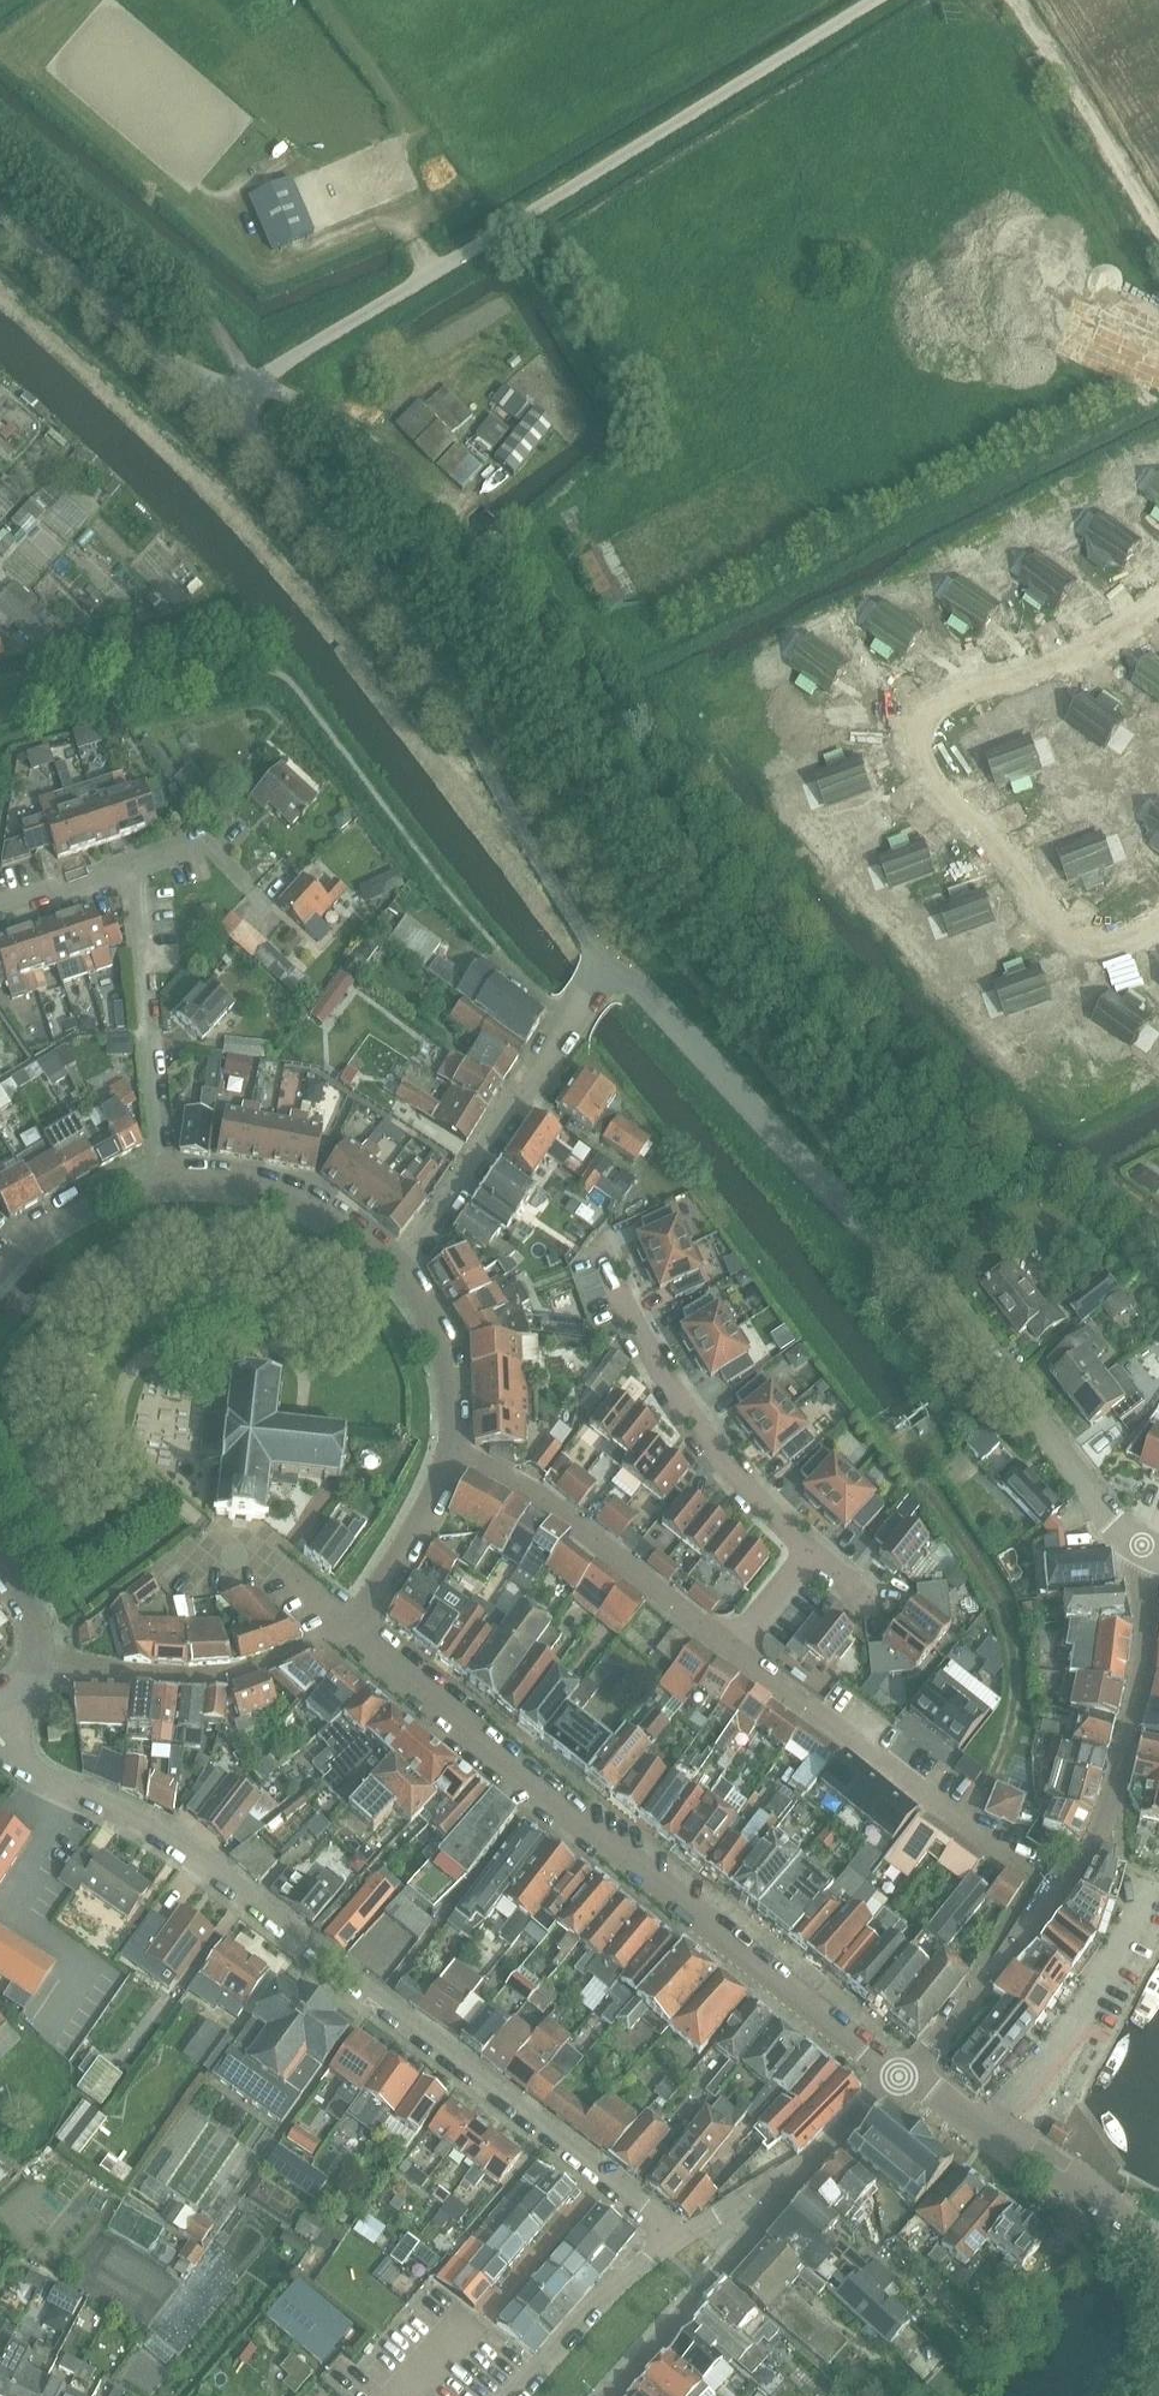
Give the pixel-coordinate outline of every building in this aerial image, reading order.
[(292,182),(250,199),(272,252),(314,234),(292,182)] [(504,387),(494,399),(515,417),(525,404),(504,387)] [(425,412),(454,438),(474,419),(447,391),(425,412)] [(40,405),(34,412),(43,421),(50,414),(40,405)] [(458,443),(454,438),(425,412),(420,407),(398,428),(435,466),(458,443)] [(522,422),(494,457),(514,473),(552,426),(532,410),(522,422)] [(476,436),(494,450),(509,431),(491,417),(476,436)] [(6,463),(15,453),(0,439),(0,458),(6,463)] [(459,448),(439,469),(449,479),(469,459),(459,448)] [(449,479),(463,493),(483,473),(469,459),(449,479)] [(109,477),(100,487),(112,498),(121,487),(109,477)] [(1149,501),(1158,508),(1158,486),(1149,501)] [(32,504),(12,525),(26,538),(45,517),(32,504)] [(1105,518),(1086,543),(1098,552),(1091,561),(1104,570),(1110,561),(1122,569),(1140,543),(1105,518)] [(0,537),(0,556),(3,559),(16,544),(4,533),(0,537)] [(578,561),(606,613),(625,602),(598,551),(578,561)] [(1039,558),(1021,584),(1033,592),(1026,601),(1039,610),(1045,601),(1057,609),(1075,583),(1039,558)] [(964,583),(945,608),(957,616),(950,626),(963,635),(969,625),(981,633),(999,607),(964,583)] [(153,593),(146,600),(155,610),(162,602),(153,593)] [(89,600),(83,606),(91,613),(97,607),(89,600)] [(887,607),(869,633),(881,641),(874,650),(886,659),(893,650),(904,658),(923,632),(887,607)] [(813,639),(792,668),(804,676),(798,686),(810,694),(817,685),(829,693),(849,665),(813,639)] [(1141,668),(1158,684),(1158,651),(1141,668)] [(1094,690),(1068,717),(1104,749),(1129,722),(1120,714),(1128,706),(1111,692),(1104,699),(1094,690)] [(1038,722),(992,737),(1003,773),(1013,769),(1016,779),(1039,773),(1036,762),(1048,758),(1038,722)] [(171,782),(174,780),(199,809),(216,795),(190,766),(179,776),(147,740),(139,747),(171,782)] [(49,748),(26,755),(32,772),(54,765),(49,748)] [(830,770),(816,775),(828,808),(870,793),(858,760),(844,765),(841,754),(826,760),(830,770)] [(65,764),(55,767),(58,777),(68,774),(65,764)] [(303,815),(317,800),(280,767),(252,797),(265,810),(270,805),(293,826),(300,818),(302,821),(305,817),(303,815)] [(113,776),(132,835),(157,827),(153,813),(167,808),(158,780),(127,790),(122,773),(113,776)] [(104,779),(88,785),(107,843),(132,835),(113,776),(104,779)] [(72,790),(63,793),(83,851),(107,843),(88,785),(72,790)] [(176,785),(167,788),(170,797),(179,794),(176,785)] [(57,860),(83,851),(63,793),(38,801),(44,818),(20,826),(29,853),(53,846),(57,860)] [(338,816),(338,824),(342,830),(353,821),(344,811),(338,816)] [(895,854),(882,859),(893,889),(933,874),(923,844),(910,849),(906,838),(891,843),(895,854)] [(1135,869),(1096,887),(1110,922),(1121,917),(1124,924),(1141,916),(1138,909),(1150,904),(1135,869)] [(396,873),(379,882),(385,894),(402,886),(396,873)] [(323,894),(305,878),(280,905),(305,929),(316,917),(320,920),(346,891),(334,880),(323,894)] [(955,904),(942,908),(953,938),(994,923),(983,894),(970,898),(966,888),(951,893),(955,904)] [(68,917),(87,976),(113,968),(107,951),(122,945),(113,917),(98,923),(93,909),(68,917)] [(405,915),(387,940),(422,967),(432,955),(441,942),(405,915)] [(43,925),(57,967),(63,984),(87,976),(68,917),(43,925)] [(19,933),(38,992),(47,989),(41,972),(57,967),(43,925),(19,933)] [(38,992),(19,933),(0,940),(0,986),(7,983),(12,1001),(38,992)] [(365,941),(355,955),(366,963),(376,949),(365,941)] [(267,943),(253,958),(254,959),(281,984),(295,969),(267,943)] [(438,958),(428,972),(464,999),(464,1000),(526,1045),(544,1016),(496,980),(500,976),(481,961),(463,984),(455,979),(459,974),(438,958)] [(1010,979),(996,984),(1008,1017),(1050,1002),(1038,969),(1024,974),(1020,963),(1006,969),(1010,979)] [(340,974),(321,1001),(334,1010),(353,983),(340,974)] [(210,982),(178,1016),(204,1040),(236,1005),(210,982)] [(482,1038),(483,1039),(517,1059),(526,1045),(464,1000),(449,1020),(474,1038),(477,1034),(482,1038)] [(129,1015),(116,1017),(117,1030),(130,1028),(129,1015)] [(96,1020),(79,1020),(79,1031),(96,1031),(96,1020)] [(252,1058),(268,1060),(270,1043),(226,1038),(224,1055),(227,1055),(252,1058)] [(482,1038),(467,1062),(502,1084),(517,1059),(483,1039),(482,1038)] [(132,1039),(119,1039),(120,1050),(124,1055),(133,1055),(132,1039)] [(37,1063),(51,1087),(69,1076),(58,1059),(60,1058),(56,1051),(37,1063)] [(436,1077),(452,1087),(487,1108),(502,1084),(467,1062),(450,1052),(447,1057),(436,1077)] [(199,1108),(206,1109),(205,1115),(187,1112),(182,1152),(208,1156),(209,1155),(210,1155),(210,1152),(209,1152),(216,1103),(216,1102),(221,1065),(222,1062),(220,1062),(221,1054),(210,1053),(209,1063),(204,1090),(202,1090),(199,1108)] [(227,1055),(224,1070),(249,1075),(252,1058),(227,1055)] [(358,1074),(348,1068),(340,1081),(349,1087),(358,1074)] [(12,1079),(19,1091),(30,1083),(23,1072),(12,1079)] [(635,1162),(649,1141),(649,1140),(606,1111),(615,1097),(607,1091),(610,1087),(596,1078),(593,1082),(581,1073),(557,1108),(635,1162)] [(19,1091),(12,1079),(0,1087),(0,1111),(22,1097),(19,1091)] [(308,1079),(304,1099),(318,1102),(322,1082),(308,1079)] [(390,1080),(384,1090),(395,1097),(401,1087),(400,1087),(390,1080)] [(96,1102),(107,1122),(107,1121),(125,1154),(140,1145),(120,1110),(133,1102),(122,1083),(109,1090),(111,1094),(96,1102)] [(401,1087),(395,1097),(418,1112),(465,1142),(487,1108),(452,1087),(440,1107),(403,1084),(401,1087)] [(216,1153),(241,1158),(251,1106),(242,1104),(240,1113),(224,1110),(216,1153)] [(251,1106),(241,1158),(265,1163),(274,1120),(259,1117),(260,1107),(251,1106)] [(274,1120),(265,1163),(289,1167),(299,1115),(290,1113),(289,1122),(274,1120)] [(299,1115),(289,1167),(314,1172),(323,1129),(307,1126),(309,1117),(299,1115)] [(519,1137),(546,1156),(547,1155),(563,1166),(571,1155),(555,1144),(561,1135),(534,1116),(519,1137)] [(47,1142),(70,1184),(105,1165),(84,1128),(83,1128),(78,1119),(44,1138),(46,1143),(47,1142)] [(84,1128),(105,1165),(125,1154),(107,1121),(107,1122),(94,1129),(91,1123),(84,1128)] [(320,1176),(340,1191),(373,1149),(384,1136),(391,1126),(384,1122),(366,1143),(360,1151),(347,1141),(320,1176)] [(384,1136),(399,1145),(405,1135),(391,1126),(384,1136)] [(519,1137),(505,1158),(532,1177),(546,1156),(519,1137)] [(16,1159),(40,1201),(70,1184),(47,1142),(46,1143),(16,1159)] [(373,1149),(340,1191),(360,1206),(387,1172),(375,1163),(381,1155),(373,1149)] [(599,1155),(581,1180),(594,1189),(604,1196),(604,1195),(618,1204),(625,1195),(613,1186),(601,1178),(611,1163),(599,1155)] [(0,1168),(0,1203),(9,1219),(40,1201),(16,1159),(0,1168)] [(387,1172),(360,1206),(378,1221),(377,1221),(379,1222),(421,1167),(415,1162),(405,1174),(399,1181),(387,1172)] [(501,1164),(471,1207),(506,1231),(536,1188),(501,1164)] [(1142,1165),(1132,1180),(1144,1188),(1154,1173),(1142,1165)] [(623,1171),(613,1186),(625,1195),(635,1180),(623,1171)] [(413,1178),(379,1222),(394,1234),(399,1238),(426,1203),(413,1193),(419,1185),(421,1184),(413,1178)] [(581,1180),(575,1190),(587,1199),(594,1189),(581,1180)] [(574,1215),(580,1206),(572,1200),(566,1209),(574,1215)] [(647,1261),(648,1264),(688,1247),(685,1242),(691,1240),(684,1224),(678,1226),(676,1221),(675,1222),(669,1208),(640,1221),(646,1234),(637,1239),(641,1249),(637,1250),(642,1263),(647,1261)] [(477,1249),(501,1259),(506,1261),(508,1259),(512,1255),(523,1245),(514,1239),(505,1251),(493,1242),(500,1233),(467,1211),(452,1232),(477,1249)] [(514,1239),(523,1245),(535,1233),(521,1224),(512,1237),(514,1239)] [(688,1247),(648,1264),(650,1268),(646,1270),(651,1282),(655,1280),(660,1290),(669,1286),(675,1299),(704,1286),(698,1273),(699,1272),(697,1267),(702,1264),(695,1249),(690,1251),(688,1247)] [(429,1270),(445,1296),(480,1273),(465,1248),(446,1260),(440,1250),(429,1270)] [(735,1254),(723,1260),(730,1277),(746,1270),(735,1254)] [(517,1269),(508,1259),(506,1261),(501,1259),(497,1261),(506,1275),(517,1269)] [(1038,1339),(1064,1319),(1050,1301),(1045,1305),(1013,1264),(984,1286),(1020,1333),(1029,1326),(1038,1339)] [(748,1270),(736,1277),(741,1284),(748,1285),(755,1281),(748,1270)] [(1081,1324),(1103,1307),(1122,1292),(1119,1290),(1119,1289),(1106,1272),(1066,1304),(1081,1324)] [(445,1296),(454,1312),(463,1326),(521,1307),(529,1302),(525,1296),(528,1294),(521,1283),(510,1290),(503,1279),(499,1281),(497,1278),(487,1284),(480,1273),(445,1296)] [(1122,1292),(1103,1307),(1115,1322),(1134,1307),(1119,1289),(1119,1290),(1122,1292)] [(694,1351),(696,1354),(732,1331),(730,1327),(735,1324),(726,1309),(721,1312),(718,1307),(717,1308),(709,1296),(682,1312),(690,1325),(681,1330),(687,1339),(683,1342),(690,1353),(694,1351)] [(521,1307),(463,1326),(471,1340),(521,1338),(531,1337),(521,1307)] [(1053,1376),(1072,1401),(1106,1375),(1095,1360),(1106,1351),(1091,1330),(1050,1361),(1058,1373),(1053,1376)] [(735,1335),(732,1331),(696,1354),(698,1357),(694,1360),(701,1371),(705,1369),(710,1378),(719,1372),(727,1385),(754,1368),(746,1356),(747,1355),(744,1350),(749,1347),(740,1332),(735,1335)] [(471,1340),(472,1367),(522,1364),(521,1338),(471,1340)] [(800,1345),(785,1355),(791,1363),(803,1365),(811,1359),(800,1345)] [(614,1387),(630,1363),(612,1350),(595,1374),(614,1387)] [(1106,1375),(1072,1401),(1091,1426),(1112,1410),(1120,1422),(1146,1403),(1130,1382),(1140,1374),(1128,1358),(1106,1375)] [(472,1367),(474,1418),(476,1446),(491,1446),(491,1454),(491,1455),(514,1468),(515,1467),(514,1445),(526,1444),(525,1418),(528,1417),(526,1364),(522,1364),(472,1367)] [(200,1466),(221,1468),(219,1479),(217,1478),(217,1482),(219,1482),(217,1498),(215,1498),(215,1502),(217,1502),(215,1514),(229,1516),(228,1519),(230,1520),(229,1520),(233,1520),(235,1520),(235,1519),(245,1520),(245,1521),(246,1521),(249,1522),(251,1522),(252,1519),(265,1520),(266,1507),(269,1508),(269,1504),(267,1504),(269,1487),(271,1488),(271,1485),(297,1488),(299,1476),(324,1479),(323,1481),(327,1481),(328,1479),(340,1480),(342,1467),(344,1468),(345,1464),(342,1464),(344,1449),(346,1449),(347,1446),(345,1446),(346,1432),(333,1431),(333,1429),(329,1429),(329,1431),(289,1426),(289,1424),(286,1424),(286,1426),(276,1425),(277,1414),(279,1414),(280,1410),(277,1410),(279,1394),(281,1394),(281,1392),(279,1391),(281,1377),(232,1372),(230,1386),(228,1386),(228,1389),(230,1389),(228,1405),(226,1404),(226,1408),(228,1408),(226,1420),(206,1417),(200,1466)] [(752,1432),(756,1436),(787,1410),(784,1407),(789,1402),(778,1389),(773,1393),(760,1378),(737,1397),(746,1409),(739,1415),(745,1424),(742,1426),(749,1435),(752,1432)] [(589,1427),(610,1444),(635,1413),(614,1396),(589,1427)] [(787,1410),(756,1436),(759,1440),(757,1442),(765,1452),(767,1450),(773,1457),(781,1451),(790,1461),(814,1442),(801,1427),(806,1423),(795,1410),(790,1414),(787,1410)] [(610,1444),(601,1455),(621,1470),(629,1460),(630,1460),(647,1439),(647,1440),(656,1429),(635,1413),(610,1444)] [(1126,1455),(1127,1456),(1128,1455),(1145,1463),(1143,1469),(1155,1474),(1153,1479),(1151,1479),(1151,1480),(1158,1484),(1158,1414),(1158,1413),(1150,1423),(1126,1455)] [(621,1470),(642,1487),(667,1456),(647,1440),(647,1439),(630,1460),(629,1460),(621,1470)] [(550,1440),(544,1448),(532,1464),(545,1474),(563,1450),(550,1440)] [(822,1506),(825,1509),(853,1480),(849,1476),(853,1472),(841,1461),(836,1466),(822,1452),(801,1474),(812,1484),(805,1491),(813,1499),(810,1501),(819,1510),(822,1506)] [(562,1454),(551,1470),(560,1477),(572,1461),(562,1454)] [(667,1456),(642,1487),(663,1504),(676,1487),(688,1472),(667,1456)] [(1004,1488),(1023,1507),(1042,1488),(1016,1462),(999,1478),(1003,1482),(999,1485),(1003,1489),(1004,1488)] [(574,1466),(556,1489),(567,1498),(585,1475),(574,1466)] [(585,1475),(567,1498),(578,1507),(596,1484),(585,1475)] [(468,1477),(449,1515),(481,1531),(481,1532),(487,1535),(510,1496),(474,1477),(469,1477),(468,1477)] [(853,1480),(825,1509),(829,1513),(827,1516),(834,1524),(838,1520),(845,1528),(852,1520),(862,1530),(883,1509),(868,1494),(872,1490),(861,1479),(857,1483),(853,1480)] [(1061,1507),(1042,1488),(1023,1507),(1042,1526),(1061,1507)] [(661,1526),(682,1543),(707,1511),(686,1494),(661,1526)] [(490,1547),(502,1555),(531,1507),(510,1496),(487,1535),(481,1532),(462,1562),(475,1570),(490,1547)] [(909,1496),(897,1510),(910,1520),(922,1506),(909,1496)] [(614,1499),(596,1521),(607,1530),(625,1508),(614,1499)] [(531,1507),(502,1555),(519,1566),(520,1567),(551,1521),(531,1507)] [(625,1508),(607,1530),(618,1539),(619,1539),(633,1551),(642,1540),(627,1528),(636,1517),(625,1508)] [(707,1511),(682,1543),(702,1559),(727,1527),(707,1511)] [(893,1515),(874,1539),(885,1548),(878,1556),(887,1563),(884,1567),(894,1575),(897,1571),(901,1574),(908,1566),(912,1570),(923,1556),(918,1553),(927,1541),(893,1515)] [(305,1553),(304,1554),(329,1575),(366,1524),(361,1521),(358,1526),(353,1523),(344,1536),(326,1523),(305,1553)] [(520,1567),(519,1566),(517,1570),(535,1582),(546,1568),(564,1541),(570,1534),(551,1521),(520,1567)] [(727,1527),(702,1559),(722,1575),(748,1544),(727,1527)] [(546,1568),(558,1577),(576,1591),(594,1565),(564,1541),(546,1568)] [(449,1574),(458,1559),(435,1542),(426,1557),(449,1574)] [(748,1544),(722,1575),(743,1592),(769,1560),(748,1544)] [(656,1552),(647,1563),(658,1572),(667,1561),(656,1552)] [(1047,1600),(1056,1599),(1112,1592),(1108,1555),(1083,1558),(1083,1554),(1063,1556),(1064,1560),(1043,1563),(1047,1600)] [(667,1561),(658,1572),(669,1581),(678,1570),(667,1561)] [(594,1565),(576,1591),(576,1592),(577,1591),(601,1611),(603,1610),(622,1584),(596,1563),(594,1565)] [(484,1564),(478,1573),(487,1579),(492,1570),(484,1564)] [(414,1577),(386,1618),(409,1636),(434,1603),(432,1601),(443,1585),(448,1577),(435,1569),(426,1584),(414,1577)] [(148,1577),(127,1593),(137,1606),(158,1590),(148,1577)] [(902,1619),(899,1622),(932,1648),(951,1624),(947,1583),(916,1586),(918,1600),(917,1601),(910,1609),(906,1606),(898,1616),(902,1619)] [(622,1584),(603,1610),(626,1628),(646,1603),(622,1584)] [(434,1603),(409,1636),(434,1655),(469,1607),(471,1605),(470,1604),(443,1585),(432,1601),(434,1603)] [(697,1585),(687,1596),(699,1605),(708,1594),(697,1585)] [(247,1627),(224,1634),(231,1662),(302,1640),(256,1591),(216,1599),(220,1613),(232,1610),(247,1627)] [(1065,1622),(1076,1621),(1130,1629),(1122,1591),(1112,1592),(1056,1599),(1057,1609),(1063,1608),(1065,1622)] [(708,1594),(699,1605),(710,1614),(719,1603),(708,1594)] [(111,1609),(124,1661),(152,1664),(137,1620),(127,1595),(111,1609)] [(173,1601),(174,1608),(189,1605),(188,1602),(187,1598),(173,1601)] [(434,1655),(449,1668),(492,1610),(483,1604),(475,1598),(470,1604),(471,1605),(469,1607),(434,1655)] [(189,1605),(174,1608),(178,1622),(186,1622),(186,1619),(194,1618),(191,1601),(188,1602),(189,1605)] [(510,1622),(466,1680),(466,1681),(495,1705),(496,1703),(538,1645),(537,1645),(539,1642),(539,1643),(549,1629),(550,1627),(521,1606),(510,1621),(510,1622)] [(503,1618),(492,1610),(449,1668),(466,1681),(466,1680),(510,1622),(510,1621),(503,1618)] [(813,1615),(786,1649),(803,1662),(809,1655),(826,1668),(836,1656),(840,1660),(851,1646),(846,1643),(853,1634),(849,1631),(852,1628),(842,1620),(839,1623),(831,1616),(824,1624),(813,1615)] [(137,1620),(152,1664),(188,1665),(186,1622),(178,1622),(137,1620)] [(1076,1621),(1073,1647),(1126,1658),(1130,1629),(1076,1621)] [(868,1647),(871,1677),(914,1672),(926,1656),(932,1648),(899,1622),(896,1625),(893,1623),(885,1633),(888,1636),(881,1644),(882,1645),(868,1647)] [(221,1623),(186,1623),(188,1665),(231,1662),(224,1634),(224,1633),(221,1623)] [(656,1651),(675,1667),(694,1644),(675,1628),(656,1651)] [(549,1629),(539,1643),(551,1651),(561,1637),(549,1629)] [(988,1640),(976,1655),(988,1664),(999,1649),(988,1640)] [(659,1687),(681,1705),(682,1706),(717,1663),(714,1661),(694,1644),(675,1667),(674,1668),(659,1687)] [(538,1645),(496,1703),(495,1705),(516,1721),(555,1671),(558,1666),(538,1651),(541,1647),(538,1645)] [(1077,1675),(1077,1676),(1122,1686),(1126,1658),(1073,1647),(1069,1674),(1077,1675)] [(932,1648),(926,1656),(939,1667),(945,1659),(932,1648)] [(988,1664),(983,1669),(995,1678),(1002,1668),(999,1649),(988,1664)] [(268,1674),(306,1708),(340,1672),(320,1655),(268,1674)] [(682,1706),(681,1705),(675,1713),(687,1722),(697,1710),(698,1711),(709,1697),(719,1705),(739,1677),(717,1663),(682,1706)] [(555,1671),(516,1721),(540,1741),(540,1740),(579,1689),(555,1671)] [(340,1672),(306,1708),(329,1728),(367,1694),(340,1672)] [(940,1673),(909,1712),(934,1732),(965,1692),(940,1673)] [(249,1716),(277,1706),(265,1675),(232,1687),(234,1692),(232,1693),(231,1699),(239,1720),(234,1722),(240,1738),(255,1733),(249,1716)] [(1070,1708),(1115,1718),(1123,1686),(1122,1686),(1077,1676),(1070,1708)] [(1150,1703),(1158,1705),(1158,1677),(1157,1676),(1150,1703)] [(739,1677),(719,1705),(736,1716),(755,1689),(739,1677)] [(579,1689),(540,1740),(540,1741),(586,1777),(613,1744),(578,1716),(598,1689),(586,1680),(579,1689)] [(73,1686),(76,1718),(76,1726),(102,1727),(104,1687),(73,1686)] [(104,1687),(102,1727),(128,1729),(129,1688),(104,1687)] [(129,1688),(128,1729),(127,1741),(150,1743),(155,1690),(129,1688)] [(725,1754),(724,1755),(725,1755),(726,1752),(735,1757),(737,1755),(728,1749),(738,1732),(748,1738),(755,1726),(761,1731),(777,1706),(755,1689),(736,1716),(715,1748),(725,1754)] [(155,1690),(150,1743),(154,1743),(153,1747),(184,1749),(184,1747),(185,1748),(185,1739),(179,1739),(177,1691),(155,1690)] [(205,1692),(202,1725),(223,1726),(226,1690),(205,1692)] [(185,1739),(185,1748),(201,1749),(202,1725),(205,1692),(177,1691),(179,1739),(185,1739)] [(965,1692),(934,1732),(958,1751),(989,1712),(965,1692)] [(313,1764),(321,1774),(332,1765),(359,1742),(390,1713),(368,1694),(367,1694),(329,1728),(317,1738),(329,1750),(313,1764)] [(1150,1703),(1142,1729),(1158,1733),(1158,1705),(1150,1703)] [(777,1706),(761,1731),(785,1749),(791,1741),(803,1726),(777,1706)] [(332,1765),(321,1774),(326,1779),(320,1784),(347,1809),(348,1809),(380,1776),(391,1786),(397,1780),(402,1785),(436,1750),(390,1713),(359,1742),(332,1765)] [(1080,1713),(1073,1742),(1109,1749),(1115,1721),(1080,1713)] [(624,1729),(613,1744),(586,1777),(611,1797),(612,1797),(643,1759),(642,1758),(667,1727),(653,1716),(639,1733),(643,1737),(639,1741),(624,1729)] [(791,1782),(805,1793),(837,1751),(803,1726),(791,1741),(811,1756),(791,1782)] [(1133,1761),(1158,1767),(1158,1745),(1137,1740),(1133,1761)] [(1056,1763),(1101,1775),(1108,1750),(1109,1749),(1073,1742),(1072,1749),(1061,1746),(1057,1763),(1056,1763)] [(104,1750),(102,1781),(121,1790),(122,1791),(124,1760),(125,1751),(104,1750)] [(380,1776),(348,1809),(373,1832),(393,1810),(409,1825),(422,1811),(423,1812),(460,1770),(436,1750),(402,1785),(397,1780),(391,1786),(380,1776)] [(669,1778),(640,1820),(656,1833),(687,1794),(689,1789),(688,1788),(712,1753),(708,1750),(700,1760),(697,1757),(689,1767),(693,1770),(690,1774),(677,1765),(668,1777),(669,1778)] [(724,1755),(717,1766),(726,1772),(735,1757),(726,1752),(725,1755),(724,1755)] [(200,1755),(194,1765),(206,1771),(211,1761),(200,1755)] [(261,1783),(280,1769),(270,1755),(250,1769),(261,1783)] [(844,1758),(821,1788),(845,1806),(869,1776),(844,1758)] [(643,1759),(612,1797),(611,1797),(640,1820),(669,1778),(668,1777),(643,1759)] [(124,1760),(122,1791),(141,1800),(145,1765),(124,1760)] [(975,1779),(981,1772),(965,1760),(957,1770),(973,1783),(975,1779)] [(1130,1782),(1130,1781),(1158,1789),(1158,1767),(1133,1761),(1128,1782),(1130,1782)] [(1046,1798),(1091,1812),(1101,1775),(1056,1763),(1046,1798)] [(230,1838),(248,1815),(259,1802),(229,1779),(217,1770),(185,1810),(198,1820),(197,1822),(226,1843),(230,1838)] [(460,1770),(423,1812),(432,1820),(436,1824),(453,1805),(459,1810),(480,1786),(460,1770)] [(149,1775),(146,1802),(172,1816),(176,1789),(149,1775)] [(869,1776),(845,1806),(870,1825),(893,1795),(869,1776)] [(706,1801),(673,1847),(700,1868),(725,1834),(726,1835),(737,1820),(722,1808),(732,1792),(734,1790),(719,1780),(706,1801)] [(1158,1824),(1158,1820),(1158,1789),(1130,1781),(1130,1782),(1126,1797),(1137,1818),(1137,1819),(1158,1824)] [(421,1856),(430,1864),(491,1796),(480,1786),(459,1810),(453,1805),(436,1824),(432,1820),(427,1824),(443,1840),(440,1843),(437,1840),(421,1856)] [(687,1794),(656,1833),(673,1847),(706,1801),(689,1789),(687,1794)] [(1012,1823),(1029,1828),(1033,1823),(1034,1806),(996,1791),(995,1794),(987,1816),(1011,1826),(1012,1823)] [(725,1834),(700,1868),(728,1891),(728,1890),(771,1837),(778,1828),(779,1827),(778,1826),(794,1808),(778,1795),(763,1813),(762,1812),(748,1829),(737,1843),(726,1835),(725,1834)] [(893,1795),(870,1825),(894,1844),(918,1813),(893,1795)] [(491,1796),(430,1864),(407,1889),(416,1897),(433,1910),(466,1878),(467,1878),(515,1815),(501,1804),(491,1796)] [(801,1803),(792,1813),(800,1820),(809,1810),(801,1803)] [(1033,1823),(1029,1828),(1033,1829),(1025,1840),(1046,1851),(1055,1835),(1077,1846),(1089,1821),(1038,1803),(1038,1807),(1034,1806),(1033,1823)] [(248,1815),(230,1838),(243,1848),(253,1839),(266,1829),(248,1815)] [(921,1815),(892,1854),(915,1870),(935,1844),(935,1845),(946,1831),(922,1815),(921,1815)] [(320,1817),(306,1831),(317,1841),(330,1827),(320,1817)] [(30,1840),(0,1820),(0,1886),(30,1840)] [(523,1825),(447,1922),(472,1941),(494,1912),(492,1911),(501,1899),(545,1842),(523,1825)] [(827,1828),(816,1842),(827,1850),(838,1836),(827,1828)] [(963,1882),(984,1857),(967,1845),(946,1831),(935,1845),(946,1852),(937,1864),(963,1882)] [(771,1837),(728,1890),(728,1891),(757,1913),(799,1861),(771,1837)] [(230,1859),(259,1884),(276,1864),(266,1856),(266,1849),(253,1839),(243,1848),(230,1859)] [(516,1911),(496,1937),(510,1948),(519,1937),(531,1922),(531,1923),(575,1866),(569,1861),(556,1851),(545,1842),(501,1899),(516,1911)] [(860,1853),(875,1864),(881,1856),(867,1844),(860,1853)] [(1102,1846),(1079,1890),(1078,1891),(1104,1903),(1112,1877),(1114,1865),(1111,1865),(1114,1853),(1102,1846)] [(80,1853),(59,1883),(75,1895),(80,1888),(126,1921),(149,1890),(102,1856),(96,1865),(80,1853)] [(853,1861),(868,1873),(875,1864),(860,1853),(853,1861)] [(356,1855),(350,1862),(352,1870),(358,1875),(367,1864),(356,1855)] [(799,1861),(757,1913),(808,1954),(846,1910),(845,1909),(827,1895),(832,1888),(799,1861)] [(853,1861),(846,1869),(861,1881),(868,1873),(853,1861)] [(531,1922),(519,1937),(535,1950),(547,1936),(556,1925),(556,1926),(593,1880),(575,1866),(531,1923),(531,1922)] [(270,1892),(286,1905),(311,1926),(344,1886),(325,1871),(311,1888),(288,1870),(270,1892)] [(387,1887),(393,1880),(382,1870),(375,1878),(387,1887)] [(1006,1872),(990,1893),(991,1893),(987,1898),(1002,1910),(1022,1885),(1006,1872)] [(950,1902),(906,1954),(867,2002),(890,2020),(942,1955),(987,1898),(991,1893),(990,1893),(970,1876),(950,1902)] [(375,1878),(360,1895),(379,1910),(400,1886),(393,1880),(387,1887),(375,1878)] [(593,1880),(556,1926),(567,1935),(556,1949),(561,1953),(551,1965),(557,1970),(578,1943),(577,1942),(615,1897),(593,1880)] [(846,1910),(808,1954),(832,1973),(872,1924),(859,1913),(865,1907),(876,1895),(865,1886),(845,1909),(846,1910)] [(383,1914),(417,1942),(430,1926),(430,1925),(431,1921),(409,1904),(416,1897),(407,1889),(383,1914)] [(1061,1914),(1093,1940),(1104,1903),(1078,1891),(1061,1914)] [(360,1895),(324,1937),(343,1952),(379,1910),(360,1895)] [(577,1942),(578,1943),(589,1951),(573,1968),(583,1977),(588,1972),(637,1914),(615,1897),(577,1942)] [(872,1924),(832,1973),(848,1987),(849,1986),(889,1937),(876,1926),(887,1913),(883,1910),(872,1924)] [(151,1913),(129,1945),(177,1979),(179,1981),(211,1935),(180,1912),(170,1927),(151,1913)] [(889,1937),(849,1986),(848,1987),(867,2002),(906,1954),(895,1945),(907,1930),(887,1913),(876,1926),(889,1937)] [(637,1914),(588,1972),(610,1991),(611,1991),(617,1985),(616,1984),(660,1933),(643,1919),(637,1915),(637,1914)] [(1040,1944),(1069,1974),(1093,1940),(1061,1914),(1040,1944)] [(12,1985),(3,1999),(23,2012),(32,1999),(53,1967),(0,1931),(0,1977),(12,1985)] [(615,2003),(601,2019),(611,2027),(615,2022),(681,1949),(660,1933),(616,1984),(617,1985),(611,1991),(610,1991),(606,1996),(615,2003)] [(1015,1966),(1053,1998),(1069,1974),(1040,1944),(1038,1941),(1017,1964),(1015,1966)] [(223,1943),(189,1992),(181,2005),(200,2018),(208,2006),(215,2010),(225,1995),(235,2002),(227,2013),(237,2019),(268,1975),(223,1943)] [(681,1949),(615,2022),(628,2034),(642,2019),(661,2037),(668,2029),(716,1977),(681,1949)] [(942,1955),(890,2020),(917,2041),(929,2025),(933,2025),(936,2021),(935,2016),(967,1977),(970,1971),(958,1961),(954,1965),(942,1955)] [(434,1988),(419,2012),(447,2033),(471,1999),(470,1999),(482,1982),(455,1962),(434,1988)] [(994,1992),(1005,2002),(1035,2025),(1052,2000),(1052,1999),(1053,1998),(1015,1966),(994,1992)] [(506,1985),(528,2003),(535,1994),(537,1991),(515,1973),(506,1985)] [(716,1977),(668,2029),(699,2055),(724,2025),(744,2000),(716,1977)] [(394,1992),(419,2012),(434,1988),(424,1981),(418,1989),(404,1978),(394,1992)] [(230,2049),(211,2075),(280,2126),(300,2098),(299,2097),(320,2068),(321,2068),(349,2031),(333,2019),(337,2015),(299,1987),(295,1992),(280,1980),(252,2019),(253,2019),(231,2050),(230,2049)] [(535,1994),(550,2006),(558,1995),(543,1983),(537,1991),(535,1994)] [(543,2015),(550,2006),(535,1994),(528,2003),(543,2015)] [(471,1999),(447,2033),(462,2044),(486,2011),(471,1999)] [(1029,2032),(1035,2025),(1005,2002),(978,2034),(1007,2059),(1029,2032)] [(730,2062),(717,2079),(706,2092),(711,2096),(714,2099),(742,2065),(775,2024),(749,2003),(728,2029),(712,2048),(730,2062)] [(486,2011),(462,2044),(482,2060),(510,2024),(489,2007),(486,2011)] [(510,2024),(482,2060),(504,2077),(532,2038),(532,2037),(513,2021),(510,2024)] [(532,2038),(504,2077),(527,2094),(569,2040),(546,2021),(533,2038),(532,2037),(532,2038)] [(706,2110),(702,2115),(708,2120),(713,2114),(733,2131),(747,2114),(747,2115),(774,2083),(773,2083),(803,2047),(775,2024),(742,2065),(767,2086),(750,2107),(742,2101),(733,2113),(720,2103),(711,2114),(706,2110)] [(0,2033),(0,2061),(18,2041),(5,2028),(0,2033)] [(220,2031),(196,2065),(210,2075),(234,2041),(220,2031)] [(1007,2059),(978,2034),(950,2068),(956,2074),(952,2079),(974,2098),(1007,2059)] [(356,2036),(330,2073),(344,2083),(334,2097),(351,2109),(386,2057),(356,2036)] [(569,2040),(527,2094),(543,2107),(557,2090),(587,2055),(569,2040)] [(774,2083),(747,2115),(754,2120),(779,2088),(790,2098),(822,2062),(803,2047),(773,2083),(774,2083)] [(351,2109),(346,2115),(378,2138),(391,2119),(394,2115),(395,2116),(420,2080),(386,2057),(351,2109)] [(99,2060),(78,2090),(101,2107),(122,2077),(99,2060)] [(781,2100),(752,2131),(765,2144),(764,2145),(762,2147),(767,2152),(781,2139),(780,2138),(830,2086),(840,2076),(822,2062),(790,2098),(796,2103),(791,2109),(781,2100)] [(830,2086),(780,2138),(781,2139),(797,2155),(826,2126),(827,2126),(828,2125),(828,2124),(855,2096),(855,2097),(857,2095),(856,2095),(860,2091),(854,2086),(853,2080),(848,2076),(845,2076),(841,2077),(840,2075),(840,2076),(830,2086)] [(395,2116),(394,2115),(391,2119),(417,2137),(444,2097),(420,2080),(395,2116)] [(665,2080),(654,2094),(658,2097),(666,2104),(678,2090),(665,2080)] [(543,2107),(577,2133),(592,2116),(567,2098),(569,2096),(560,2089),(559,2091),(557,2090),(543,2107)] [(609,2097),(592,2116),(577,2133),(610,2159),(639,2121),(609,2097)] [(83,2101),(55,2139),(78,2156),(106,2119),(83,2101)] [(452,2150),(474,2122),(450,2103),(428,2132),(442,2143),(434,2153),(443,2161),(452,2150)] [(883,2109),(847,2150),(913,2208),(950,2166),(922,2142),(917,2137),(921,2132),(898,2113),(894,2118),(883,2109)] [(646,2183),(646,2185),(673,2207),(690,2185),(697,2177),(733,2131),(713,2114),(708,2120),(702,2115),(646,2183)] [(639,2121),(610,2159),(640,2182),(642,2180),(667,2149),(660,2144),(668,2134),(645,2115),(639,2121)] [(474,2122),(452,2150),(474,2167),(497,2139),(474,2122)] [(287,2141),(312,2156),(320,2143),(296,2127),(287,2141)] [(1042,2135),(1048,2139),(1061,2148),(1068,2138),(1054,2128),(1052,2130),(1048,2127),(1042,2135)] [(497,2139),(474,2167),(459,2187),(467,2193),(470,2188),(473,2190),(485,2176),(498,2186),(520,2157),(497,2139)] [(279,2147),(265,2168),(296,2188),(310,2168),(279,2147)] [(810,2187),(833,2207),(845,2219),(850,2214),(854,2217),(861,2210),(857,2206),(874,2188),(839,2155),(813,2182),(810,2187)] [(537,2178),(529,2187),(556,2211),(574,2190),(537,2163),(530,2172),(537,2178)] [(940,2242),(983,2190),(958,2168),(898,2238),(909,2247),(924,2229),(940,2242)] [(697,2177),(690,2185),(699,2193),(706,2185),(697,2177)] [(506,2200),(540,2230),(556,2211),(529,2187),(528,2188),(525,2185),(529,2181),(525,2178),(506,2200)] [(690,2185),(673,2207),(689,2219),(697,2209),(701,2212),(716,2193),(706,2185),(699,2193),(690,2185)] [(810,2187),(786,2213),(790,2216),(839,2261),(854,2275),(858,2278),(881,2299),(895,2284),(872,2263),(867,2269),(847,2251),(846,2251),(826,2233),(838,2221),(828,2212),(833,2207),(810,2187)] [(450,2197),(439,2189),(433,2198),(444,2206),(450,2197)] [(984,2250),(989,2243),(985,2240),(1011,2211),(988,2191),(943,2246),(965,2265),(980,2247),(984,2250)] [(396,2197),(388,2207),(397,2214),(405,2204),(396,2197)] [(469,2211),(451,2198),(441,2212),(458,2225),(469,2211)] [(489,2220),(523,2250),(540,2230),(506,2200),(502,2205),(489,2220)] [(172,2201),(162,2216),(174,2224),(184,2209),(172,2201)] [(174,2224),(201,2242),(212,2225),(185,2207),(184,2209),(174,2224)] [(581,2227),(615,2257),(636,2233),(598,2207),(581,2227)] [(1011,2211),(985,2240),(989,2243),(1007,2258),(1002,2264),(1012,2272),(1017,2267),(1020,2269),(1045,2238),(1011,2211)] [(387,2229),(365,2215),(353,2232),(374,2247),(387,2229)] [(811,2278),(820,2285),(826,2279),(839,2292),(834,2298),(887,2346),(907,2323),(858,2278),(854,2275),(846,2285),(831,2270),(839,2261),(790,2216),(769,2239),(811,2278)] [(322,2230),(303,2217),(294,2229),(313,2242),(322,2230)] [(472,2239),(506,2269),(523,2250),(489,2220),(472,2239)] [(564,2247),(599,2277),(615,2257),(581,2227),(564,2247)] [(455,2258),(490,2288),(506,2269),(472,2239),(455,2258)] [(731,2282),(766,2314),(828,2367),(850,2346),(802,2302),(787,2290),(799,2277),(819,2294),(824,2289),(819,2285),(820,2285),(811,2278),(769,2239),(731,2282)] [(1073,2242),(1062,2255),(1074,2264),(1084,2251),(1073,2242)] [(902,2244),(894,2253),(902,2261),(910,2252),(902,2244)] [(420,2245),(412,2256),(431,2271),(440,2261),(420,2245)] [(399,2247),(390,2259),(402,2268),(411,2257),(399,2247)] [(548,2266),(582,2296),(599,2277),(564,2247),(548,2266)] [(436,2280),(473,2308),(490,2288),(455,2258),(436,2280)] [(831,2270),(846,2285),(854,2275),(839,2261),(831,2270)] [(531,2286),(566,2316),(582,2296),(548,2266),(531,2286)] [(382,2267),(376,2275),(382,2280),(388,2272),(382,2267)] [(296,2282),(265,2317),(302,2350),(333,2314),(296,2282)] [(57,2286),(48,2303),(55,2307),(73,2317),(82,2300),(57,2286)] [(514,2305),(550,2335),(566,2316),(531,2286),(514,2305)] [(727,2287),(709,2307),(736,2332),(749,2344),(757,2335),(768,2345),(778,2334),(727,2287)] [(497,2326),(533,2354),(550,2335),(514,2305),(497,2326)] [(55,2307),(46,2325),(64,2334),(73,2317),(55,2307)] [(765,2359),(736,2332),(709,2307),(694,2323),(748,2373),(752,2374),(765,2359)] [(715,2345),(692,2325),(668,2353),(702,2383),(721,2362),(709,2352),(715,2345)] [(8,2342),(10,2338),(0,2332),(0,2358),(8,2342)] [(0,2358),(0,2395),(8,2395),(23,2368),(24,2368),(32,2354),(8,2342),(0,2358)] [(961,2348),(951,2359),(961,2369),(971,2358),(961,2348)] [(667,2354),(643,2380),(663,2395),(713,2395),(667,2354)] [(8,2395),(36,2395),(45,2379),(24,2368),(23,2368),(8,2395)] [(36,2395),(64,2395),(66,2391),(45,2379),(36,2395)] [(643,2380),(629,2395),(663,2395),(643,2380)]
